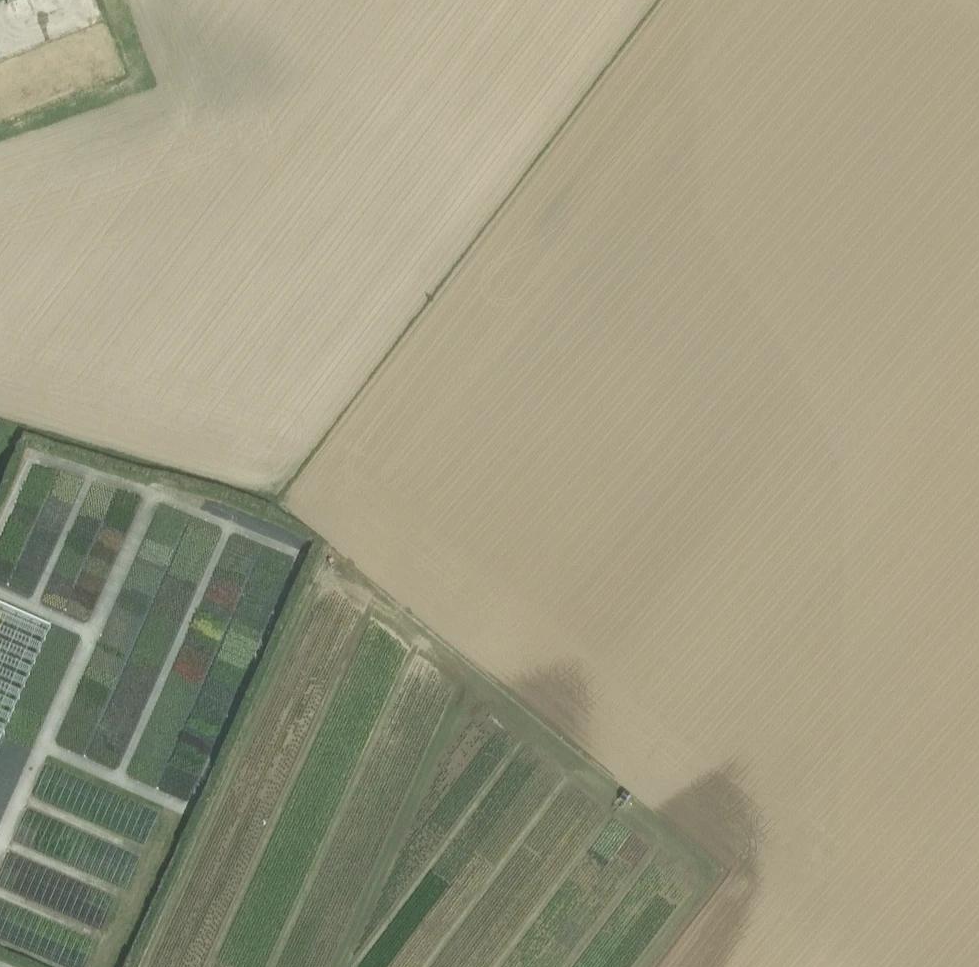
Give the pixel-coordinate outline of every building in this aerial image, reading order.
[(7,735),(54,631),(0,607),(0,751),(7,735)] [(145,846),(161,810),(51,762),(35,798),(145,846)] [(126,889),(141,854),(32,806),(16,841),(126,889)] [(115,896),(12,851),(0,880),(0,887),(100,930),(115,896)] [(95,938),(0,898),(0,939),(67,966),(83,966),(95,938)]
